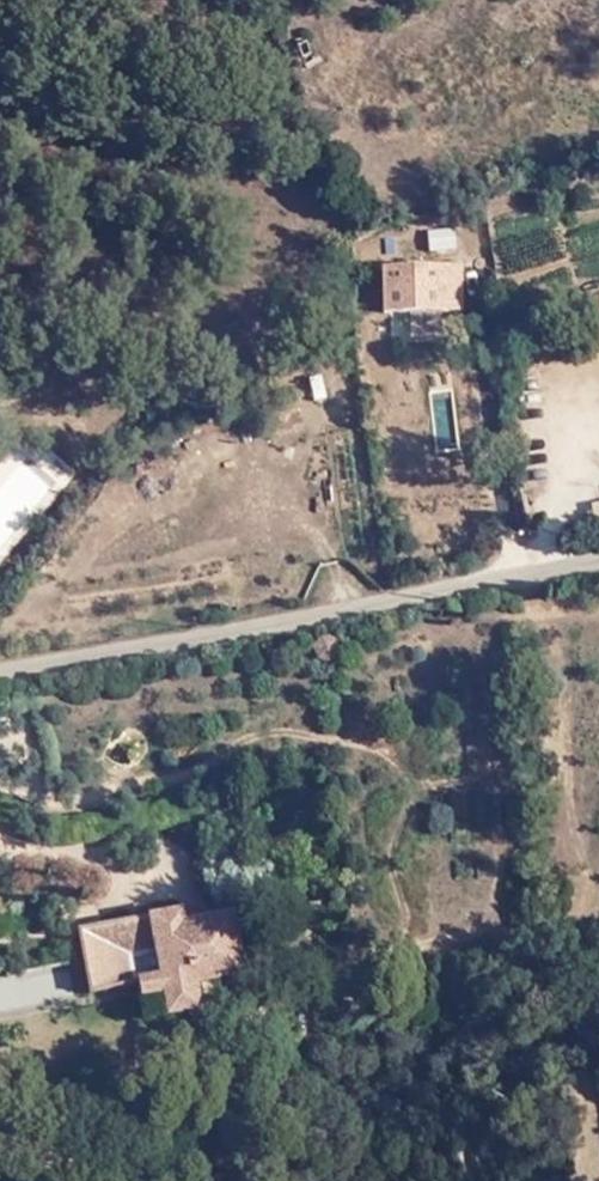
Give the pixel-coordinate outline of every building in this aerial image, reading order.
[(458,253),(448,222),(416,234),(427,264),(458,253)] [(459,315),(457,287),(436,288),(433,270),(378,273),(381,320),(405,319),(405,310),(436,307),(437,316),(459,315)] [(305,353),(305,342),(289,342),(290,355),(305,353)] [(587,506),(590,527),(598,525),(598,504),(587,506)] [(148,1021),(200,1011),(197,984),(222,980),(252,976),(249,947),(238,948),(235,920),(183,928),(182,918),(81,935),(91,995),(143,987),(148,1021)] [(197,984),(200,1011),(225,1007),(222,980),(197,984)]
